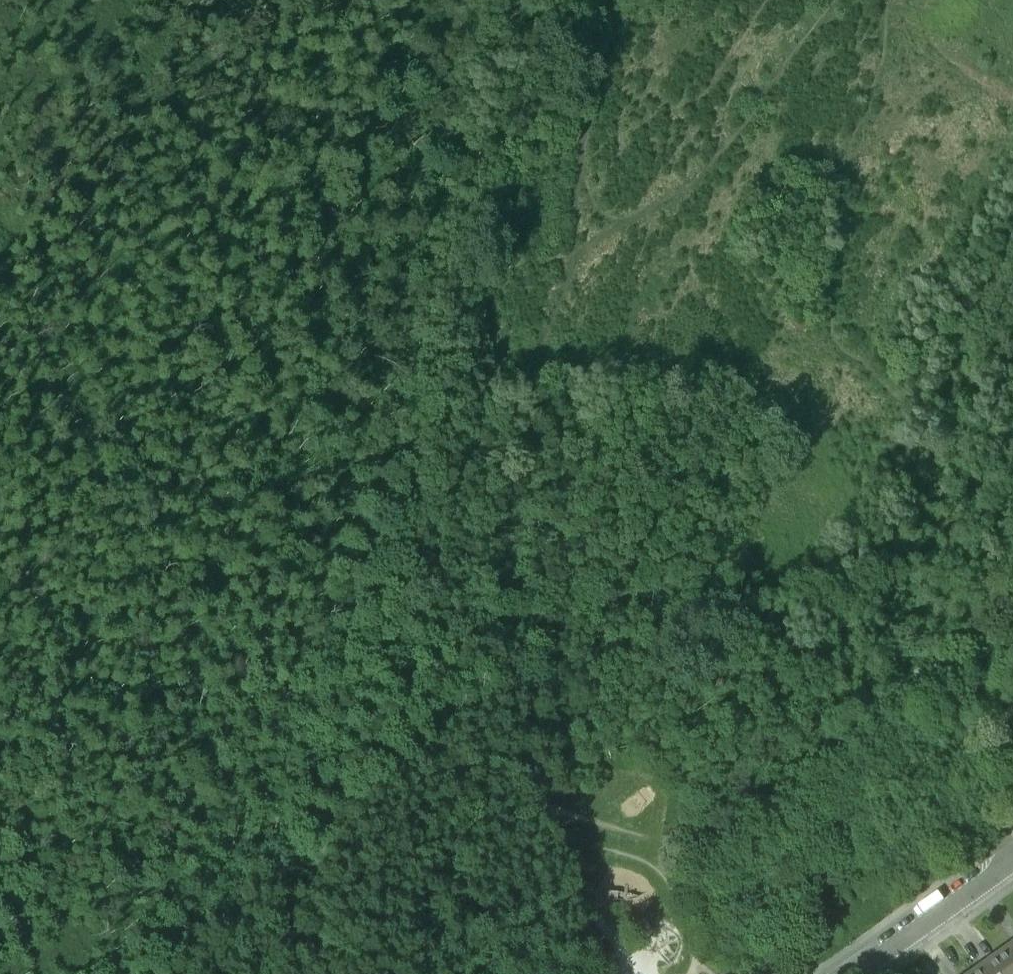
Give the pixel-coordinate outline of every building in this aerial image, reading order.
[(990,966),(996,973),(1012,973),(1012,949),(990,966)] [(978,973),(996,973),(990,966),(978,973)]
